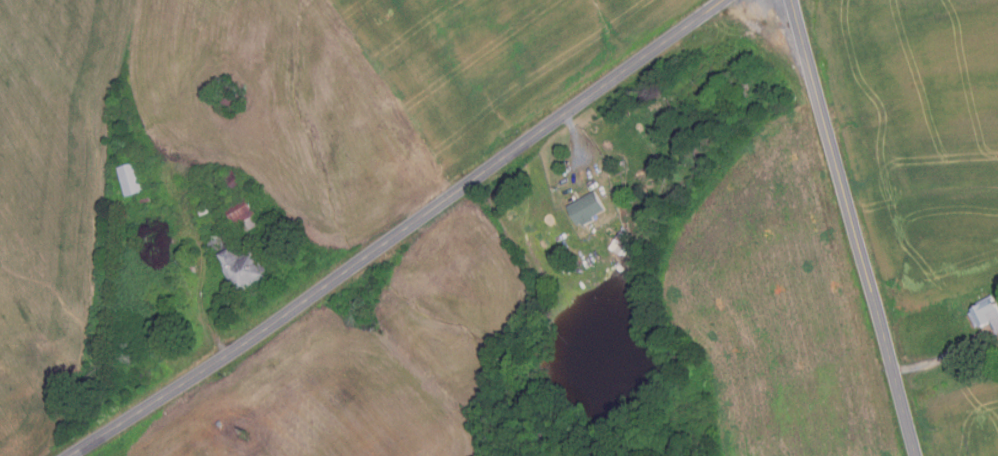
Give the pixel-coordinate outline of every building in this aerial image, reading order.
[(235,109),(217,94),(227,82),(245,98),(235,109)] [(126,160),(125,152),(138,150),(139,158),(126,160)] [(125,195),(117,166),(136,161),(144,190),(125,195)] [(247,188),(236,196),(222,177),(233,168),(247,188)] [(585,225),(583,222),(578,224),(568,205),(596,190),(606,208),(594,215),(597,219),(585,225)] [(142,203),(141,194),(153,192),(154,201),(142,203)] [(242,233),(235,220),(227,224),(221,212),(227,209),(225,205),(247,193),(262,222),(242,233)] [(244,290),(235,290),(207,240),(226,229),(241,255),(256,247),(268,269),(266,277),(244,290)] [(992,295),(997,308),(997,332),(996,333),(990,319),(974,326),(968,311),(973,309),(971,305),(992,295)]
